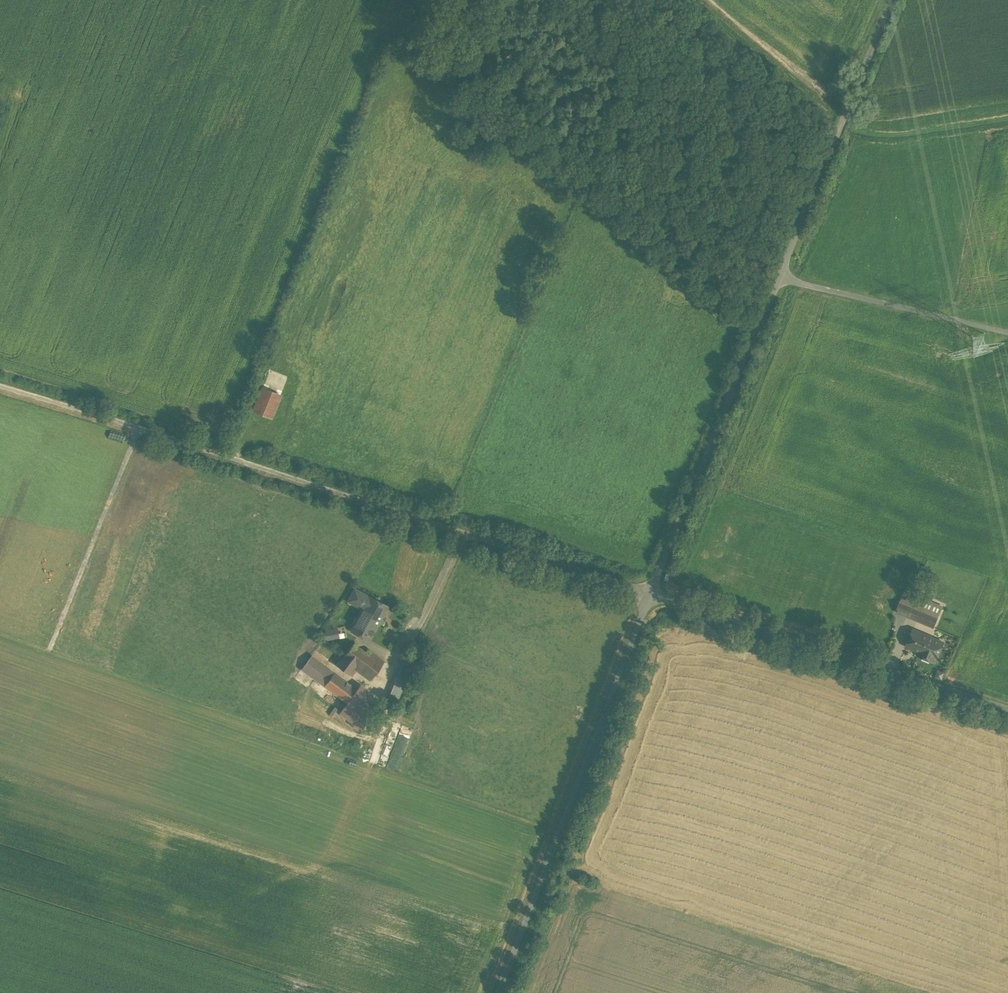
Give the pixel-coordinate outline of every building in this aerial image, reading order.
[(281,395),(263,388),(254,410),(259,412),(272,417),(281,395)] [(387,606),(355,589),(348,601),(368,612),(357,633),(369,639),(387,606)] [(927,597),(906,589),(897,613),(935,628),(942,609),(925,602),(927,597)] [(328,639),(343,638),(342,628),(328,629),(328,639)] [(914,630),(907,646),(919,651),(918,654),(928,658),(927,659),(934,661),(935,661),(940,649),(936,647),(939,640),(914,630)] [(365,652),(353,643),(337,664),(349,673),(354,667),(370,680),(386,661),(369,648),(365,652)] [(356,683),(312,647),(299,663),(346,702),(351,696),(368,710),(381,694),(361,678),(356,683)] [(416,656),(404,652),(389,690),(401,695),(416,656)] [(938,678),(945,680),(948,672),(941,669),(938,678)] [(399,736),(390,768),(401,771),(409,739),(399,736)]
